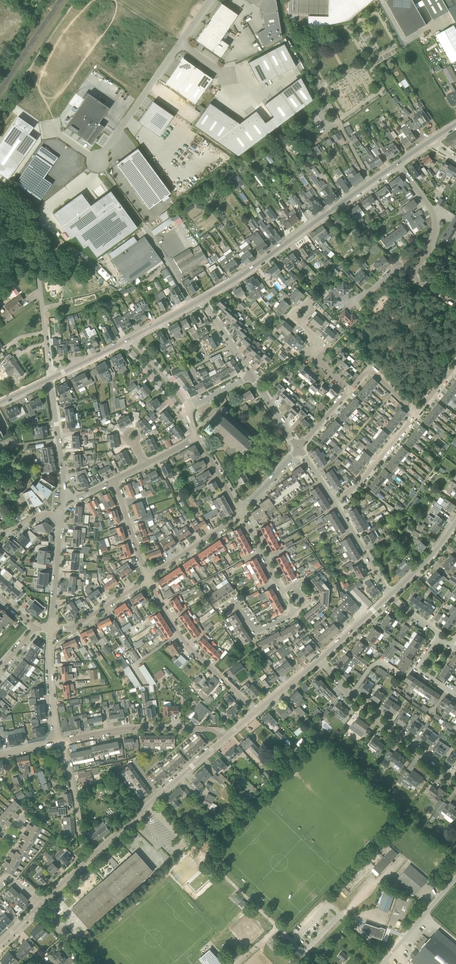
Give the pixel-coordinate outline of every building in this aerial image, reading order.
[(277,9),(276,1),(275,0),(261,0),(257,6),(262,10),(262,11),(277,9)] [(288,15),(296,15),(297,15),(298,15),(299,0),(289,0),(288,15)] [(298,15),(308,16),(309,0),(299,0),(298,15)] [(319,0),(309,0),(308,16),(308,29),(321,26),(318,15),(319,0)] [(318,15),(321,26),(330,24),(328,16),(329,0),(319,0),(318,15)] [(328,16),(330,24),(349,20),(337,0),(329,0),(328,16)] [(360,11),(351,0),(337,0),(349,20),(352,18),(360,11)] [(371,1),(370,0),(351,0),(360,11),(371,1)] [(427,25),(413,0),(386,0),(385,1),(405,37),(427,25)] [(434,20),(449,11),(443,0),(423,0),(434,20)] [(450,11),(455,22),(455,0),(443,0),(449,11),(450,11)] [(238,15),(221,3),(195,40),(220,58),(229,45),(221,39),(238,15)] [(264,21),(279,19),(277,9),(262,11),(264,21)] [(279,19),(264,21),(265,29),(256,34),(264,47),(282,37),(279,19)] [(437,35),(452,63),(455,61),(455,29),(454,25),(437,35)] [(248,62),(260,85),(296,66),(284,44),(248,62)] [(180,63),(170,78),(169,79),(166,83),(195,104),(212,79),(186,60),(185,60),(183,58),(181,61),(180,63)] [(449,66),(443,70),(451,83),(448,84),(453,92),(455,91),(451,83),(455,80),(455,76),(449,66)] [(270,113),(273,117),(269,120),(275,128),(313,100),(312,100),(301,78),(301,77),(264,105),(270,113)] [(405,79),(397,84),(400,88),(403,85),(405,88),(409,85),(405,79)] [(451,104),(455,101),(455,91),(453,92),(446,96),(451,104)] [(89,93),(66,126),(92,144),(104,126),(99,123),(109,108),(89,93)] [(160,137),(174,116),(153,101),(139,122),(160,137)] [(275,128),(269,120),(265,123),(256,111),(239,123),(210,103),(194,126),(238,156),(275,128)] [(411,114),(404,108),(402,110),(408,118),(411,114)] [(417,113),(426,126),(427,125),(428,125),(429,124),(428,122),(429,121),(425,115),(426,114),(423,109),(417,113)] [(415,122),(419,127),(420,128),(421,127),(423,128),(424,127),(425,126),(426,126),(417,113),(411,118),(414,123),(415,122)] [(37,139),(29,133),(33,127),(18,116),(0,142),(0,174),(8,180),(37,139)] [(353,133),(349,126),(345,128),(349,135),(353,133)] [(411,144),(417,140),(412,133),(411,134),(408,131),(406,133),(408,136),(406,137),(411,144)] [(337,132),(332,136),(330,137),(332,140),(334,139),(336,142),(341,139),(337,132)] [(406,137),(403,132),(399,135),(400,137),(402,140),(400,141),(405,148),(411,144),(406,137)] [(446,138),(451,145),(453,148),(455,145),(455,132),(446,138)] [(359,141),(354,134),(350,137),(349,138),(353,144),(359,141)] [(377,142),(374,138),(371,140),(374,144),(378,149),(381,147),(377,142)] [(279,142),(277,139),(273,142),(275,145),(277,149),(282,146),(279,142)] [(397,153),(399,151),(395,145),(393,142),(387,146),(395,156),(397,154),(397,153)] [(318,144),(313,148),(317,154),(322,151),(318,144)] [(387,145),(381,148),(384,153),(388,159),(391,157),(392,158),(395,156),(387,146),(387,145)] [(41,200),(52,184),(44,178),(59,157),(42,146),(16,183),(41,200)] [(116,164),(149,209),(171,193),(138,148),(116,164)] [(378,167),(384,163),(379,157),(375,160),(374,158),(376,157),(371,150),(367,152),(369,155),(378,167)] [(269,155),(266,157),(270,164),(274,161),(269,155)] [(369,155),(362,160),(369,169),(370,168),(373,171),(378,167),(369,155)] [(431,163),(432,164),(434,165),(435,162),(432,160),(433,160),(429,155),(426,157),(425,157),(423,158),(423,159),(422,159),(427,166),(431,163)] [(451,165),(445,161),(441,169),(447,172),(451,165)] [(411,167),(415,173),(414,174),(416,178),(417,177),(419,179),(423,177),(428,173),(424,167),(421,169),(419,165),(418,166),(416,163),(414,165),(411,167)] [(453,176),(455,171),(455,168),(451,165),(447,172),(453,176)] [(357,174),(352,166),(348,169),(359,183),(364,179),(359,172),(357,174)] [(349,180),(353,186),(359,183),(348,169),(345,171),(351,178),(349,180)] [(264,184),(255,172),(252,174),(261,186),(264,184)] [(304,176),(301,178),(306,185),(309,183),(304,176)] [(401,184),(403,182),(399,176),(394,180),(398,186),(401,184)] [(344,193),(348,190),(349,189),(341,177),(336,180),(337,182),(340,186),(344,193)] [(398,186),(394,180),(389,183),(393,189),(391,190),(394,195),(401,190),(400,188),(398,186)] [(319,192),(328,204),(333,201),(320,183),(318,181),(315,183),(321,191),(319,192)] [(338,197),(331,188),(329,185),(327,187),(326,185),(326,184),(323,181),(320,183),(333,201),(338,197)] [(384,195),(390,192),(385,186),(380,189),(384,195)] [(408,200),(414,197),(411,194),(408,196),(402,187),(400,188),(401,190),(402,191),(406,197),(408,200)] [(318,211),(323,208),(316,198),(315,199),(312,196),(316,193),(313,188),(308,191),(305,193),(318,211)] [(379,199),(381,202),(384,200),(386,202),(388,200),(386,198),(384,195),(380,189),(375,193),(379,199)] [(91,205),(82,193),(53,214),(71,239),(75,236),(84,248),(88,245),(97,257),(138,227),(111,190),(91,205)] [(307,205),(314,215),(318,211),(305,193),(302,195),(308,204),(307,205)] [(291,197),(292,197),(296,203),(297,203),(299,207),(302,205),(298,199),(295,194),(291,197)] [(375,201),(371,195),(366,198),(370,204),(375,201)] [(292,197),(288,201),(292,207),(296,203),(292,197)] [(366,198),(361,202),(365,208),(370,204),(366,198)] [(437,203),(440,205),(443,206),(446,201),(442,199),(440,198),(438,200),(437,202),(437,203)] [(411,210),(417,205),(413,199),(401,209),(404,214),(402,215),(405,220),(407,219),(411,216),(414,214),(411,210)] [(361,216),(362,215),(359,212),(362,210),(358,204),(353,208),(362,221),(364,220),(361,216)] [(255,209),(258,213),(257,214),(261,220),(265,218),(258,207),(255,209)] [(285,208),(283,210),(293,224),(294,223),(294,224),(296,222),(299,220),(295,214),(297,213),(294,209),(289,213),(285,208)] [(353,208),(348,212),(355,221),(358,219),(360,222),(362,221),(353,208)] [(271,209),(266,212),(273,221),(278,218),(271,209)] [(162,221),(171,215),(168,210),(159,215),(162,221)] [(280,211),(283,215),(284,216),(279,220),(282,224),(283,223),(287,229),(290,226),(290,227),(292,226),(291,225),(293,224),(283,210),(280,211)] [(423,219),(420,216),(417,212),(414,214),(417,218),(414,220),(411,216),(407,219),(412,226),(411,226),(413,229),(416,227),(419,231),(423,228),(425,226),(421,220),(423,219)] [(171,217),(152,231),(154,236),(155,235),(174,221),(171,217)] [(347,233),(350,231),(345,224),(340,217),(333,222),(338,228),(341,226),(342,227),(347,233)] [(263,223),(261,225),(263,228),(265,231),(268,235),(266,236),(273,245),(277,241),(266,226),(263,223)] [(404,223),(402,225),(401,224),(399,226),(400,227),(397,229),(401,235),(403,233),(404,235),(410,231),(404,223)] [(275,233),(269,224),(266,226),(277,241),(281,238),(277,232),(275,233)] [(455,228),(450,224),(446,231),(445,230),(443,234),(447,237),(450,239),(454,234),(455,235),(455,228)] [(327,232),(322,225),(315,230),(320,237),(318,238),(323,243),(325,241),(321,236),(327,232)] [(368,231),(371,235),(376,232),(373,227),(368,231)] [(401,235),(397,229),(389,235),(394,241),(401,236),(400,235),(401,235)] [(324,251),(330,258),(334,254),(330,251),(331,251),(323,243),(318,238),(320,237),(315,230),(310,234),(314,240),(316,239),(319,245),(324,249),(324,251)] [(264,251),(268,248),(269,247),(258,232),(256,232),(252,234),(255,237),(264,251)] [(208,233),(203,236),(200,238),(203,242),(206,240),(205,239),(209,235),(208,233)] [(380,239),(387,248),(390,245),(389,243),(391,242),(392,243),(394,241),(389,235),(384,239),(383,237),(380,239)] [(146,271),(148,274),(163,263),(162,260),(144,236),(137,241),(134,236),(109,254),(113,259),(112,259),(129,284),(146,271)] [(260,254),(264,251),(255,237),(252,239),(257,246),(255,247),(260,254)] [(243,252),(245,254),(250,261),(254,258),(251,254),(254,252),(250,247),(248,244),(241,249),(243,252)] [(173,259),(178,267),(181,271),(184,276),(209,261),(203,253),(199,245),(191,250),(190,249),(173,258),(173,259)] [(321,254),(322,253),(316,248),(315,248),(313,250),(311,251),(309,249),(308,249),(305,245),(303,247),(302,247),(300,248),(300,249),(300,250),(304,257),(305,256),(309,261),(314,257),(313,255),(316,253),(317,255),(319,254),(321,254)] [(288,255),(287,256),(293,264),(295,262),(298,264),(300,262),(298,260),(293,252),(288,256),(288,255)] [(241,258),(245,264),(250,261),(245,254),(240,257),(237,253),(235,255),(238,260),(241,258)] [(325,259),(325,260),(323,262),(322,263),(326,266),(326,265),(330,261),(326,257),(322,253),(321,254),(321,255),(325,259)] [(227,268),(230,272),(234,269),(229,262),(230,262),(224,255),(219,258),(217,260),(221,265),(224,270),(227,268)] [(234,269),(239,266),(236,262),(238,260),(235,255),(230,258),(232,261),(230,262),(229,262),(234,269)] [(293,264),(287,256),(286,257),(282,261),(287,268),(288,270),(294,266),(293,264)] [(374,265),(379,272),(384,268),(389,264),(384,256),(379,260),(379,261),(374,265)] [(89,262),(95,270),(98,267),(91,260),(89,262)] [(340,270),(346,263),(343,261),(337,267),(340,270)] [(220,273),(223,272),(218,265),(216,267),(215,264),(208,268),(210,272),(211,274),(210,274),(213,279),(214,278),(215,281),(222,277),(220,273)] [(342,271),(341,271),(340,270),(337,267),(334,264),(330,268),(338,275),(342,271)] [(286,281),(283,277),(279,272),(281,271),(276,265),(272,268),(284,283),(283,283),(286,287),(289,285),(286,281)] [(190,280),(189,278),(185,280),(188,285),(192,293),(193,292),(194,293),(196,291),(199,289),(195,282),(198,280),(196,276),(205,271),(203,267),(192,273),(194,278),(190,280)] [(167,268),(161,271),(165,278),(166,277),(171,286),(168,288),(175,300),(173,301),(175,305),(175,304),(174,303),(176,302),(177,303),(185,299),(181,292),(178,287),(171,275),(167,268)] [(269,280),(273,277),(274,276),(281,285),(283,283),(284,283),(272,268),(264,273),(269,280)] [(342,271),(348,277),(351,274),(345,268),(342,271)] [(354,279),(361,286),(365,282),(366,281),(366,280),(369,277),(362,270),(354,279)] [(260,284),(257,279),(255,280),(253,276),(249,279),(255,288),(258,292),(259,293),(261,291),(260,290),(265,287),(261,283),(260,284)] [(248,285),(246,286),(250,291),(253,294),(257,292),(254,288),(255,288),(249,279),(245,281),(248,285)] [(332,290),(339,296),(341,294),(343,296),(351,289),(344,283),(343,281),(340,284),(336,288),(335,287),(332,290)] [(19,293),(13,284),(7,288),(14,297),(19,293)] [(291,290),(293,292),(293,293),(300,298),(303,294),(300,291),(302,289),(297,284),(295,287),(294,286),(291,290)] [(244,293),(240,287),(233,291),(237,297),(240,295),(243,300),(247,297),(244,293)] [(166,302),(164,299),(167,298),(163,291),(162,291),(161,290),(159,291),(160,292),(158,293),(158,294),(155,296),(158,302),(162,310),(163,309),(163,310),(165,309),(165,308),(168,307),(168,306),(167,305),(168,304),(166,301),(166,302)] [(280,292),(283,295),(288,300),(290,297),(296,302),(300,298),(293,293),(289,297),(282,290),(280,292)] [(336,299),(339,296),(332,290),(329,292),(331,294),(326,298),(324,300),(325,302),(331,308),(339,301),(336,299)] [(20,295),(16,298),(5,306),(11,314),(22,306),(20,302),(24,299),(20,295)] [(279,304),(286,309),(290,305),(286,302),(288,300),(283,295),(281,298),(283,299),(279,304)] [(229,304),(222,298),(223,297),(216,305),(217,304),(220,306),(219,308),(222,311),(227,305),(229,304)] [(256,299),(251,302),(253,304),(249,306),(257,318),(264,313),(256,299)] [(272,308),(277,312),(279,310),(282,313),(286,309),(279,304),(277,302),(274,306),(272,308)] [(147,304),(144,305),(144,304),(140,306),(141,307),(137,309),(143,320),(147,318),(145,313),(150,311),(147,304)] [(234,311),(227,305),(222,311),(221,313),(222,312),(225,314),(223,316),(226,319),(234,311)] [(136,318),(138,323),(143,320),(137,309),(133,311),(132,310),(128,312),(133,320),(136,318)] [(315,310),(311,315),(313,317),(310,321),(314,325),(320,318),(316,315),(316,314),(317,313),(315,310)] [(345,310),(343,312),(340,315),(351,326),(354,323),(353,322),(356,318),(357,319),(352,314),(350,316),(345,310)] [(240,317),(234,311),(226,319),(230,322),(232,320),(234,323),(238,319),(240,317)] [(128,329),(132,326),(130,322),(133,320),(128,312),(125,314),(125,315),(122,317),(121,317),(128,329)] [(194,326),(196,330),(197,332),(199,330),(198,328),(197,328),(195,324),(197,323),(198,326),(202,323),(201,320),(199,317),(198,317),(196,313),(193,315),(193,314),(192,314),(191,315),(190,316),(191,316),(190,316),(194,324),(193,325),(194,326)] [(121,326),(123,331),(128,329),(121,317),(122,317),(121,315),(113,319),(118,328),(121,326)] [(322,316),(320,318),(314,325),(318,328),(321,325),(324,327),(328,322),(322,316)] [(186,318),(180,322),(184,328),(190,325),(186,318)] [(237,332),(243,326),(245,324),(238,319),(234,323),(235,323),(232,326),(233,325),(236,327),(234,329),(237,332)] [(282,325),(279,323),(275,328),(278,330),(279,328),(284,331),(289,325),(285,321),(282,325)] [(176,338),(179,336),(182,335),(179,330),(181,329),(177,322),(173,325),(168,327),(172,334),(173,333),(176,338)] [(328,322),(324,327),(326,329),(321,334),(326,338),(333,329),(329,326),(330,324),(328,322)] [(103,334),(107,342),(116,337),(115,335),(118,334),(117,331),(114,326),(111,327),(112,329),(110,330),(107,325),(103,327),(105,332),(103,334)] [(283,340),(286,342),(287,340),(291,336),(289,334),(293,328),(289,325),(284,331),(281,334),(285,337),(285,338),(283,340)] [(192,334),(195,339),(200,337),(197,332),(196,330),(194,326),(188,329),(191,335),(192,334)] [(248,327),(246,329),(243,326),(237,332),(236,334),(238,332),(240,335),(239,337),(242,340),(247,334),(249,332),(251,330),(248,327)] [(200,337),(209,332),(206,327),(199,330),(197,332),(200,337)] [(91,331),(87,333),(94,346),(98,344),(96,340),(99,338),(96,332),(94,329),(91,330),(91,331)] [(333,338),(335,340),(339,335),(333,329),(326,338),(330,341),(333,338)] [(86,344),(89,349),(94,346),(87,333),(86,331),(83,333),(85,338),(81,340),(84,346),(86,344)] [(169,339),(166,332),(163,333),(161,331),(156,334),(162,344),(163,346),(165,349),(172,345),(170,342),(169,339)] [(213,348),(220,344),(215,334),(209,337),(208,334),(202,337),(203,341),(208,338),(213,348)] [(254,339),(253,340),(247,334),(242,340),(240,342),(241,341),(244,343),(243,345),(246,348),(254,340),(254,339)] [(293,347),(301,338),(297,334),(294,337),(292,335),(291,336),(287,340),(286,342),(292,347),(293,347)] [(79,343),(77,337),(74,338),(73,336),(70,336),(70,340),(71,347),(74,346),(74,352),(80,351),(79,343)] [(57,353),(63,353),(61,341),(62,341),(61,339),(56,339),(56,338),(53,338),(53,342),(54,348),(57,348),(57,353)] [(297,350),(300,352),(304,347),(302,345),(305,341),(301,338),(293,347),(297,351),(297,350)] [(63,353),(68,352),(67,347),(71,347),(70,340),(62,341),(61,341),(63,353)] [(258,348),(254,345),(257,342),(254,340),(246,348),(245,350),(246,349),(249,351),(247,353),(251,356),(258,348)] [(259,346),(258,348),(251,356),(254,359),(256,357),(259,360),(257,361),(258,361),(260,358),(266,352),(259,346)] [(349,354),(343,349),(344,348),(336,356),(337,356),(337,355),(341,358),(340,358),(341,357),(344,360),(348,355),(349,354)] [(267,350),(266,352),(260,358),(264,361),(265,360),(268,362),(274,356),(268,350),(267,350)] [(125,360),(124,360),(121,353),(116,356),(122,368),(123,369),(124,372),(128,370),(125,366),(127,365),(125,360)] [(220,353),(209,358),(211,362),(216,360),(220,357),(221,357),(220,353)] [(5,357),(8,361),(7,361),(9,365),(4,368),(8,374),(10,376),(15,372),(18,378),(24,373),(17,363),(16,364),(14,361),(16,360),(14,356),(13,357),(10,354),(5,357)] [(344,367),(347,369),(351,365),(354,361),(348,355),(344,360),(339,365),(340,365),(341,364),(344,367),(343,367),(344,367)] [(112,367),(116,364),(119,370),(122,368),(116,356),(111,358),(111,359),(109,361),(112,367)] [(236,364),(233,358),(224,364),(220,357),(216,360),(223,371),(226,369),(231,376),(234,374),(240,371),(236,364)] [(105,361),(100,364),(107,377),(108,378),(107,378),(107,380),(108,382),(111,382),(110,374),(115,372),(112,367),(109,368),(106,362),(105,361)] [(304,380),(306,378),(315,368),(311,372),(308,370),(309,369),(308,369),(305,367),(306,365),(305,366),(303,364),(304,363),(303,363),(297,371),(298,372),(299,373),(298,375),(304,380)] [(100,364),(95,367),(96,368),(96,369),(99,373),(99,374),(102,379),(104,378),(107,377),(100,364)] [(357,371),(351,365),(347,369),(342,374),(343,374),(344,373),(347,376),(346,376),(347,376),(350,379),(349,380),(351,377),(353,380),(359,374),(356,372),(357,371)] [(315,368),(306,378),(312,384),(318,377),(317,377),(315,375),(315,374),(314,375),(311,372),(315,368)] [(173,375),(174,376),(180,383),(189,376),(186,369),(181,371),(173,375)] [(223,371),(217,374),(221,381),(231,376),(226,369),(223,371)] [(214,385),(210,378),(207,373),(203,375),(202,373),(200,374),(198,370),(197,371),(198,375),(201,380),(201,379),(206,389),(214,385)] [(93,382),(88,372),(85,373),(79,375),(85,386),(93,382)] [(210,378),(214,385),(221,381),(217,374),(210,378)] [(74,387),(76,391),(85,386),(79,375),(73,378),(71,379),(71,381),(74,387)] [(180,383),(180,384),(186,391),(187,390),(191,397),(198,393),(194,386),(189,376),(180,383)] [(309,387),(315,393),(317,391),(320,387),(317,384),(318,383),(317,384),(314,381),(319,376),(318,376),(317,377),(318,377),(312,384),(309,387)] [(283,391),(287,387),(290,383),(288,381),(284,378),(285,378),(284,377),(276,387),(277,386),(280,389),(279,389),(280,389),(283,391)] [(374,387),(378,383),(372,378),(369,382),(374,387)] [(194,386),(198,393),(206,389),(201,379),(201,380),(197,381),(199,384),(194,386)] [(71,403),(72,403),(74,402),(72,399),(73,399),(69,390),(70,389),(69,387),(71,386),(69,382),(67,383),(66,382),(61,385),(71,403)] [(128,392),(131,390),(137,385),(134,382),(128,387),(127,388),(128,392)] [(320,387),(317,391),(323,396),(325,393),(330,389),(327,386),(327,385),(327,386),(324,383),(325,382),(320,387)] [(370,392),(374,387),(369,382),(365,387),(370,392)] [(334,383),(330,389),(325,393),(332,399),(340,389),(339,390),(336,387),(337,387),(336,388),(333,385),(334,384),(334,383)] [(137,391),(136,391),(137,391),(141,387),(139,384),(132,390),(135,393),(137,391)] [(151,392),(145,384),(141,387),(137,391),(136,391),(137,391),(143,399),(146,396),(151,392)] [(65,404),(68,404),(71,403),(61,385),(56,388),(60,395),(62,394),(65,400),(63,400),(65,404)] [(285,402),(286,401),(293,392),(287,387),(283,391),(279,396),(280,395),(283,398),(282,398),(283,398),(286,400),(285,402)] [(365,387),(361,391),(369,398),(368,399),(369,400),(370,401),(372,399),(370,397),(373,394),(370,392),(365,387)] [(252,401),(255,399),(253,396),(250,390),(242,395),(246,401),(250,398),(252,401)] [(445,395),(451,399),(455,395),(449,390),(445,395)] [(368,399),(369,398),(361,391),(357,395),(366,403),(369,400),(368,399)] [(292,406),(294,404),(298,400),(299,398),(293,392),(286,401),(289,403),(289,404),(289,403),(292,406)] [(445,395),(441,399),(447,404),(451,399),(445,395)] [(25,405),(28,412),(33,409),(33,411),(41,408),(40,406),(43,404),(40,397),(32,401),(33,402),(25,405)] [(153,405),(155,409),(161,404),(157,398),(153,401),(153,400),(150,402),(147,404),(150,407),(153,405)] [(359,404),(354,399),(350,403),(356,408),(359,404)] [(109,415),(107,403),(99,404),(102,416),(109,415)] [(244,412),(249,408),(245,403),(240,407),(244,412)] [(355,415),(357,412),(357,411),(358,410),(356,408),(350,403),(346,408),(355,415)] [(444,408),(438,403),(435,407),(440,412),(444,408)] [(73,414),(73,408),(76,407),(76,404),(65,405),(66,408),(64,409),(65,415),(73,414)] [(300,409),(294,404),(292,406),(288,411),(289,410),(292,413),(292,412),(295,415),(294,416),(294,417),(298,412),(300,409)] [(304,405),(300,409),(298,412),(301,414),(301,415),(302,414),(305,417),(308,413),(311,409),(305,404),(304,405)] [(16,416),(17,418),(26,414),(22,406),(18,408),(17,406),(6,411),(10,419),(16,416)] [(225,406),(222,406),(209,421),(204,426),(209,431),(211,429),(230,447),(226,452),(232,457),(239,449),(242,452),(244,450),(245,450),(246,450),(247,451),(247,450),(248,450),(249,450),(249,449),(250,449),(250,448),(251,448),(251,447),(251,446),(251,445),(250,445),(250,444),(249,444),(251,442),(247,438),(250,435),(226,413),(227,411),(227,408),(225,406)] [(406,413),(397,406),(395,409),(395,410),(394,411),(397,413),(403,418),(406,413)] [(437,417),(440,412),(435,407),(431,412),(437,417)] [(355,415),(346,408),(342,412),(348,417),(350,419),(349,420),(352,422),(354,420),(352,418),(355,415)] [(169,414),(166,409),(160,414),(162,416),(159,418),(161,421),(164,419),(169,414)] [(344,421),(348,417),(342,412),(338,416),(344,421)] [(433,421),(437,417),(431,412),(427,416),(433,421)] [(315,418),(308,413),(305,417),(300,422),(302,421),(305,423),(304,424),(307,426),(306,427),(307,428),(315,418)] [(397,413),(393,417),(399,422),(403,418),(397,413)] [(164,419),(166,421),(163,423),(165,425),(173,419),(169,414),(164,419)] [(128,415),(125,417),(124,415),(122,416),(123,418),(126,425),(132,423),(128,415)] [(147,415),(143,418),(137,423),(142,428),(147,423),(151,420),(149,418),(147,415)] [(427,416),(424,421),(429,426),(433,421),(427,416)] [(393,417),(389,422),(395,427),(399,422),(393,417)] [(117,421),(120,428),(126,425),(123,418),(117,421)] [(74,420),(66,421),(67,428),(69,427),(69,431),(76,430),(75,423),(79,423),(78,419),(74,420)] [(337,430),(341,425),(335,420),(331,424),(337,430)] [(386,426),(392,431),(395,427),(389,422),(386,426)] [(142,428),(146,433),(152,427),(147,423),(142,428)] [(177,424),(175,426),(173,423),(166,428),(168,431),(169,430),(173,435),(175,433),(180,429),(177,424)] [(327,429),(333,434),(337,430),(331,424),(327,429)] [(428,431),(420,425),(417,429),(423,434),(425,436),(424,437),(427,439),(428,437),(426,435),(428,432),(428,431)] [(36,438),(48,437),(46,426),(38,427),(39,435),(35,435),(36,438)] [(175,433),(179,438),(184,434),(180,429),(175,433)] [(329,438),(333,434),(327,429),(323,433),(329,438)] [(419,439),(423,434),(417,429),(413,434),(419,439)] [(376,434),(373,437),(375,439),(381,444),(385,439),(378,434),(377,433),(377,432),(375,430),(373,432),(376,434)] [(382,430),(378,434),(385,439),(388,435),(382,430)] [(446,432),(443,430),(439,435),(437,434),(436,435),(440,438),(446,432)] [(323,433),(320,437),(325,443),(329,438),(323,433)] [(415,443),(419,439),(413,434),(409,438),(415,443)] [(152,437),(145,440),(148,446),(155,442),(152,437)] [(336,437),(334,439),(340,445),(342,442),(336,437)] [(362,451),(362,450),(364,448),(366,446),(374,453),(377,448),(372,444),(369,442),(370,440),(367,438),(366,440),(368,442),(366,446),(359,440),(357,442),(358,443),(356,445),(362,451)] [(409,438),(406,443),(412,448),(415,443),(409,438)] [(375,439),(372,444),(377,448),(381,444),(375,439)] [(151,452),(158,448),(155,442),(148,446),(151,452)] [(311,452),(314,457),(321,453),(319,450),(324,445),(321,442),(321,443),(319,445),(317,448),(311,452)] [(195,445),(178,454),(180,456),(182,455),(184,458),(187,456),(198,450),(195,445)] [(56,470),(52,446),(42,448),(45,463),(41,464),(42,473),(49,471),(56,470)] [(405,456),(408,452),(403,447),(399,451),(405,456)] [(128,456),(126,450),(119,454),(121,459),(128,456)] [(201,456),(198,450),(187,456),(189,459),(191,457),(193,460),(201,456)] [(362,450),(362,451),(360,453),(359,454),(367,461),(371,457),(365,452),(362,450)] [(358,456),(355,459),(363,466),(367,461),(359,454),(360,453),(357,451),(355,453),(358,456)] [(401,460),(405,456),(399,451),(395,456),(401,460)] [(324,458),(321,453),(314,457),(317,462),(324,458)] [(121,459),(124,465),(131,461),(128,456),(121,459)] [(327,457),(326,456),(324,458),(317,462),(321,467),(327,462),(329,460),(327,457)] [(398,465),(401,460),(395,456),(391,460),(397,465),(398,465)] [(353,462),(352,464),(360,470),(363,466),(355,459),(353,462)] [(206,469),(205,466),(206,465),(203,460),(199,462),(199,461),(192,465),(194,468),(196,472),(199,470),(200,472),(206,469)] [(351,464),(348,468),(356,475),(360,470),(352,464),(353,462),(350,460),(348,462),(351,464)] [(386,466),(395,473),(399,468),(400,467),(398,465),(397,465),(391,460),(386,466)] [(241,466),(243,470),(235,475),(240,484),(248,480),(245,474),(250,471),(246,463),(241,466)] [(170,478),(174,476),(168,464),(167,464),(164,465),(165,466),(161,467),(167,478),(169,477),(170,478)] [(107,474),(112,472),(109,465),(104,468),(107,474)] [(300,475),(301,475),(305,473),(305,472),(301,466),(296,469),(300,475)] [(98,471),(102,477),(107,474),(104,468),(98,471)] [(336,471),(334,468),(331,469),(325,473),(328,478),(335,474),(337,473),(338,474),(341,472),(339,469),(336,471)] [(390,479),(393,475),(385,468),(381,473),(389,480),(388,481),(391,483),(393,481),(390,479)] [(300,475),(296,469),(292,472),(293,475),(296,479),(296,478),(300,475)] [(149,486),(151,485),(151,484),(151,483),(150,481),(151,481),(152,481),(159,477),(156,470),(148,474),(150,476),(146,478),(147,480),(148,483),(147,483),(149,486)] [(198,480),(200,483),(205,480),(212,476),(209,470),(201,474),(202,474),(196,477),(198,480)] [(86,479),(89,477),(87,472),(77,477),(80,482),(86,479)] [(383,482),(386,484),(388,481),(389,480),(381,473),(377,477),(383,482)] [(335,474),(328,478),(331,483),(338,479),(335,474)] [(299,486),(301,485),(296,478),(296,479),(293,475),(287,479),(294,489),(299,486)] [(34,505),(36,504),(38,503),(38,502),(43,498),(48,493),(49,494),(46,498),(45,499),(47,498),(52,490),(51,489),(53,485),(41,477),(39,481),(36,485),(35,486),(33,483),(30,486),(33,489),(32,489),(23,493),(29,506),(29,508),(30,507),(31,509),(34,505)] [(380,487),(383,482),(377,477),(374,482),(380,487)] [(86,480),(86,479),(80,482),(83,488),(89,485),(86,480)] [(288,493),(294,489),(287,479),(281,483),(288,493)] [(335,488),(341,484),(338,479),(331,483),(335,488)] [(137,487),(134,481),(124,485),(127,491),(133,489),(137,487)] [(219,487),(215,481),(212,482),(208,484),(212,491),(219,487)] [(452,481),(448,487),(452,490),(455,493),(455,484),(452,481)] [(374,482),(370,486),(376,491),(374,493),(380,498),(383,495),(379,492),(381,490),(382,488),(380,487),(374,482)] [(284,496),(287,494),(288,493),(281,483),(275,487),(277,489),(284,499),(285,498),(284,496)] [(127,491),(129,497),(139,494),(138,492),(139,490),(138,487),(137,487),(133,489),(127,491)] [(321,491),(318,487),(317,487),(311,491),(314,496),(321,491)] [(272,492),(279,502),(284,499),(277,489),(272,492)] [(314,502),(317,500),(317,501),(324,496),(321,491),(314,496),(312,497),(311,496),(308,498),(309,500),(312,499),(314,502)] [(109,492),(103,495),(100,496),(103,502),(102,503),(112,498),(109,492)] [(272,492),(268,495),(269,497),(268,497),(274,506),(279,502),(272,492)] [(220,505),(227,502),(223,495),(216,498),(216,499),(212,501),(214,505),(219,502),(220,505)] [(327,501),(324,496),(317,501),(321,505),(327,501)] [(272,514),(272,513),(277,510),(274,506),(268,497),(263,501),(272,515),(272,514)] [(105,509),(115,504),(112,498),(102,503),(99,504),(102,509),(104,508),(105,509)] [(443,506),(451,512),(455,505),(450,501),(445,498),(441,505),(437,502),(434,500),(431,503),(435,505),(434,505),(441,510),(443,506)] [(134,511),(144,507),(142,501),(132,504),(134,511)] [(259,525),(267,521),(270,520),(272,519),(273,518),(271,515),(272,515),(263,501),(259,504),(261,506),(258,508),(251,513),(256,520),(259,525)] [(330,506),(327,501),(321,505),(324,510),(330,506)] [(220,505),(222,507),(224,512),(219,514),(222,519),(226,516),(233,513),(227,502),(220,505)] [(144,507),(134,511),(136,517),(141,515),(143,519),(152,516),(150,510),(145,511),(144,507)] [(203,515),(206,519),(209,518),(219,513),(217,510),(219,509),(218,507),(216,508),(206,513),(203,515)] [(350,512),(352,517),(359,513),(356,508),(350,512)] [(119,516),(116,509),(106,512),(107,515),(108,514),(110,518),(113,517),(119,516)] [(336,516),(333,511),(327,515),(330,520),(336,516)] [(362,518),(362,517),(364,516),(363,513),(362,513),(363,513),(362,511),(359,513),(352,517),(355,522),(362,518)] [(84,523),(85,515),(81,514),(75,514),(74,522),(83,523),(82,526),(88,526),(88,524),(84,523)] [(316,517),(314,514),(306,519),(308,522),(316,517)] [(145,528),(150,526),(148,523),(148,522),(153,520),(152,515),(152,516),(141,519),(142,522),(137,524),(139,530),(145,528)] [(443,524),(445,520),(440,517),(437,515),(435,518),(429,515),(428,517),(441,527),(442,526),(444,524),(443,524)] [(110,525),(121,522),(119,516),(113,517),(114,522),(109,523),(110,525)] [(202,529),(207,525),(202,516),(200,517),(202,521),(199,524),(202,529)] [(330,520),(332,525),(339,521),(336,516),(330,520)] [(431,529),(437,533),(439,530),(440,530),(441,528),(440,528),(441,527),(428,517),(427,517),(425,521),(428,523),(429,521),(432,523),(432,522),(434,523),(433,525),(434,526),(431,529)] [(358,527),(365,523),(362,518),(355,522),(358,527)] [(34,527),(37,532),(39,531),(50,532),(54,527),(45,521),(34,527)] [(332,525),(335,530),(342,526),(339,521),(332,525)] [(190,523),(196,532),(202,529),(199,524),(195,526),(192,522),(190,523)] [(271,523),(261,528),(264,534),(271,530),(274,529),(272,525),(271,523)] [(368,528),(365,523),(358,527),(361,532),(368,528)] [(365,536),(369,542),(376,538),(372,532),(380,528),(378,524),(376,526),(368,530),(367,531),(369,534),(365,536)] [(419,524),(416,529),(422,532),(425,527),(422,525),(419,524)] [(186,525),(181,529),(186,538),(192,535),(186,525)] [(110,534),(117,532),(118,534),(124,532),(122,526),(109,530),(110,534)] [(345,531),(342,526),(335,530),(338,535),(345,531)] [(85,538),(86,528),(79,527),(79,529),(74,529),(73,537),(80,538),(85,538)] [(407,530),(417,536),(419,533),(414,530),(408,527),(407,530)] [(139,530),(141,537),(152,534),(151,531),(146,533),(145,528),(139,530)] [(240,528),(233,531),(236,537),(243,533),(240,528)] [(277,534),(276,532),(272,533),(271,530),(264,534),(267,540),(277,534)] [(29,534),(27,533),(25,536),(22,534),(20,536),(19,536),(17,538),(18,538),(17,539),(25,546),(30,541),(32,542),(37,537),(31,531),(29,534)] [(124,532),(118,534),(114,535),(116,539),(115,540),(116,542),(126,539),(124,532)] [(175,533),(181,542),(186,538),(183,533),(180,536),(177,532),(175,533)] [(246,539),(243,533),(236,537),(239,543),(246,539)] [(275,538),(278,536),(277,534),(267,540),(270,545),(276,542),(275,538)] [(153,542),(155,541),(155,540),(156,540),(156,539),(156,537),(155,538),(154,535),(148,537),(149,541),(150,543),(152,543),(152,542),(153,542)] [(171,548),(177,544),(171,535),(169,536),(170,537),(166,539),(171,548)] [(80,538),(73,537),(73,546),(79,546),(79,544),(84,545),(85,538),(80,538)] [(352,542),(349,537),(339,542),(342,546),(336,549),(335,548),(332,550),(333,553),(337,551),(352,542)] [(3,546),(8,551),(11,548),(15,551),(17,548),(18,548),(20,545),(13,539),(11,542),(9,540),(5,544),(4,543),(2,545),(3,546)] [(98,541),(98,549),(99,549),(107,547),(105,539),(99,541),(98,541)] [(166,539),(165,539),(159,542),(165,551),(171,548),(166,539)] [(246,539),(239,543),(242,549),(249,545),(246,539)] [(416,547),(422,552),(427,546),(418,539),(416,541),(419,544),(416,547)] [(48,550),(49,541),(41,540),(41,544),(38,544),(34,547),(33,551),(38,551),(38,556),(50,557),(51,550),(48,550)] [(226,550),(219,540),(214,543),(219,550),(222,548),(224,551),(226,550)] [(129,549),(127,542),(117,545),(118,548),(122,546),(124,551),(129,549)] [(270,545),(273,551),(283,545),(282,543),(278,545),(276,542),(270,545)] [(337,551),(337,552),(343,549),(345,552),(354,547),(352,542),(337,551)] [(213,554),(219,550),(214,543),(209,547),(213,554)] [(156,557),(162,554),(158,544),(156,545),(157,547),(155,548),(152,549),(156,557)] [(241,556),(252,551),(249,545),(242,549),(243,552),(240,554),(241,556)] [(208,557),(213,554),(209,547),(203,551),(208,557)] [(342,560),(342,561),(357,552),(354,547),(345,552),(347,556),(342,560)] [(149,548),(148,549),(145,549),(149,560),(156,557),(152,549),(150,550),(149,548)] [(121,558),(126,557),(131,555),(129,549),(124,551),(125,555),(120,556),(121,558)] [(203,551),(198,554),(204,564),(207,563),(205,559),(208,557),(203,551)] [(342,561),(343,562),(349,559),(350,560),(352,559),(354,561),(360,557),(357,552),(342,561)] [(287,553),(276,558),(279,564),(286,560),(284,557),(288,555),(287,553)] [(454,565),(455,562),(455,559),(451,555),(447,560),(453,565),(454,565)] [(50,557),(38,556),(37,562),(33,562),(33,567),(38,568),(44,568),(46,568),(47,564),(50,564),(50,557)] [(194,557),(188,561),(193,567),(196,565),(198,569),(200,567),(194,557)] [(259,563),(256,558),(245,563),(246,566),(250,564),(252,567),(259,563)] [(288,564),(286,560),(279,564),(282,570),(293,564),(292,562),(288,564)] [(400,568),(396,571),(401,577),(401,576),(401,577),(411,567),(406,562),(405,560),(399,566),(400,568)] [(447,560),(443,565),(446,567),(444,569),(450,574),(453,570),(451,568),(453,565),(447,560)] [(188,561),(183,564),(189,574),(192,573),(189,569),(193,567),(188,561)] [(285,575),(292,572),(292,571),(296,570),(294,566),(298,564),(299,564),(298,561),(296,562),(293,564),(282,570),(285,575)] [(314,564),(317,569),(322,566),(319,561),(318,561),(314,564)] [(127,562),(121,566),(127,575),(133,571),(127,562)] [(259,563),(252,567),(255,573),(262,569),(259,563)] [(360,563),(357,565),(353,567),(352,565),(348,567),(350,570),(353,569),(359,578),(367,574),(365,570),(364,571),(363,569),(364,569),(360,563)] [(116,570),(122,579),(127,575),(121,566),(118,568),(116,570)] [(186,577),(179,567),(174,570),(178,577),(181,575),(184,578),(186,577)] [(48,579),(49,573),(49,572),(44,572),(44,568),(38,568),(38,572),(39,572),(39,578),(48,579)] [(255,573),(258,579),(265,575),(262,569),(255,573)] [(10,573),(7,570),(2,575),(0,574),(0,584),(10,573)] [(178,577),(174,570),(169,574),(173,580),(175,583),(180,580),(178,577)] [(439,582),(441,580),(443,581),(446,578),(443,575),(442,576),(437,571),(432,576),(437,581),(439,582)] [(298,573),(296,574),(294,575),(292,572),(285,575),(288,581),(299,575),(298,573)] [(10,583),(8,581),(13,576),(10,573),(0,584),(5,589),(10,583)] [(106,576),(107,577),(112,586),(118,583),(112,574),(110,575),(110,574),(106,576)] [(167,584),(173,580),(169,574),(163,577),(167,584)] [(314,584),(321,578),(317,574),(310,580),(314,584)] [(257,586),(268,581),(265,575),(258,579),(259,582),(256,584),(257,586)] [(438,591),(442,587),(439,583),(439,582),(437,581),(432,576),(427,580),(432,585),(428,588),(436,595),(439,591),(438,591)] [(107,590),(112,586),(107,577),(101,581),(107,590)] [(158,586),(160,589),(162,588),(167,584),(163,577),(158,581),(160,584),(158,586)] [(42,588),(43,585),(48,585),(48,579),(39,578),(38,584),(37,584),(36,588),(42,588)] [(314,584),(317,588),(324,583),(324,582),(321,578),(314,584)] [(5,589),(10,593),(10,594),(21,582),(20,582),(18,580),(17,579),(12,585),(10,583),(11,583),(10,583),(5,589)] [(365,583),(369,587),(366,589),(366,591),(368,594),(369,593),(373,598),(381,592),(376,586),(375,587),(370,580),(367,582),(365,583)] [(18,596),(20,598),(24,594),(22,592),(21,592),(19,591),(24,585),(21,582),(10,594),(11,594),(16,598),(15,598),(16,599),(18,596)] [(229,594),(234,590),(229,582),(223,586),(229,594)] [(329,589),(324,583),(317,588),(320,591),(321,592),(329,589)] [(87,596),(91,601),(97,598),(93,592),(90,588),(89,586),(85,588),(88,592),(86,593),(88,595),(87,596)] [(223,586),(218,589),(224,597),(229,594),(223,586)] [(275,593),(272,588),(261,593),(262,596),(266,594),(267,597),(275,593)] [(97,598),(102,594),(98,589),(93,592),(97,598)] [(170,589),(163,593),(167,598),(173,594),(170,589)] [(218,589),(213,593),(218,601),(224,597),(218,589)] [(321,592),(320,597),(329,598),(329,589),(321,592)] [(142,606),(148,602),(141,592),(136,596),(142,606)] [(208,596),(213,604),(218,601),(213,593),(208,596)] [(263,607),(267,605),(268,604),(278,599),(275,593),(267,597),(269,601),(262,604),(263,607)] [(181,598),(180,595),(170,601),(173,607),(182,601),(182,602),(183,601),(181,598)] [(416,598),(413,596),(408,602),(414,606),(420,596),(418,595),(416,598)] [(422,595),(421,596),(420,596),(414,606),(419,610),(423,603),(420,601),(424,596),(423,595),(422,595)] [(142,606),(136,596),(130,599),(137,609),(139,608),(142,606)] [(328,606),(329,598),(320,597),(320,601),(320,602),(328,606)] [(40,612),(42,613),(43,612),(45,612),(46,607),(43,606),(42,607),(40,605),(39,607),(34,603),(34,602),(30,598),(26,603),(30,606),(28,609),(30,610),(30,611),(33,614),(33,613),(37,616),(40,612)] [(72,601),(66,605),(70,610),(75,606),(79,603),(82,602),(79,598),(73,603),(72,601)] [(268,604),(271,610),(273,609),(281,605),(278,599),(268,604)] [(173,607),(176,612),(187,606),(185,604),(184,605),(182,602),(182,601),(173,607)] [(79,603),(75,606),(70,610),(73,615),(79,611),(82,609),(80,607),(84,605),(82,602),(79,603)] [(320,602),(316,605),(321,611),(328,606),(320,602)] [(424,613),(431,603),(429,602),(426,605),(423,603),(419,610),(424,613)] [(131,613),(125,603),(120,606),(124,613),(127,611),(129,614),(131,613)] [(347,611),(349,609),(343,603),(338,607),(338,608),(337,608),(335,610),(332,613),(330,615),(334,620),(336,622),(337,622),(338,620),(342,623),(344,621),(345,622),(352,616),(347,611)] [(433,605),(431,603),(424,613),(429,617),(435,607),(433,605)] [(275,612),(274,613),(272,614),(273,616),(284,611),(281,605),(273,609),(275,612)] [(322,612),(321,611),(316,605),(312,609),(318,616),(322,612)] [(120,606),(114,610),(120,620),(123,618),(121,615),(124,613),(120,606)] [(2,612),(0,614),(0,633),(9,623),(11,624),(14,620),(6,613),(6,612),(4,609),(2,612)] [(308,612),(314,619),(318,616),(312,609),(308,612)] [(189,610),(179,617),(183,622),(189,618),(189,617),(187,614),(190,612),(189,610)] [(163,617),(159,612),(149,618),(150,621),(154,618),(156,622),(163,617)] [(228,621),(229,620),(231,623),(239,618),(236,612),(228,618),(226,619),(228,621)] [(314,619),(308,612),(304,616),(310,623),(314,619)] [(397,621),(399,622),(402,617),(397,613),(394,618),(388,614),(384,620),(392,625),(395,620),(397,621)] [(186,627),(196,621),(198,619),(195,614),(194,615),(193,614),(189,617),(189,618),(183,622),(186,627)] [(444,617),(454,624),(455,622),(455,618),(451,615),(449,618),(446,615),(444,617)] [(115,630),(109,617),(103,620),(107,629),(110,633),(115,630)] [(156,622),(159,627),(166,623),(163,617),(156,622)] [(446,622),(444,625),(451,629),(454,624),(444,617),(443,619),(443,620),(446,622)] [(243,623),(239,618),(231,623),(234,628),(235,629),(242,624),(243,623)] [(103,620),(97,623),(102,633),(104,632),(103,631),(107,629),(103,620)] [(332,622),(333,623),(329,627),(336,634),(338,632),(337,631),(339,629),(340,631),(343,628),(337,622),(336,622),(334,620),(332,622)] [(384,620),(381,625),(386,629),(384,631),(390,635),(391,633),(388,630),(392,625),(384,620)] [(196,621),(186,627),(190,633),(200,626),(198,623),(196,621)] [(302,629),(304,628),(301,621),(298,622),(295,623),(294,622),(292,623),(297,632),(302,629)] [(124,631),(132,626),(130,622),(121,628),(124,631)] [(204,627),(207,630),(213,625),(211,622),(204,627)] [(161,634),(163,633),(170,628),(166,623),(159,627),(156,629),(152,632),(154,634),(157,632),(159,635),(161,634)] [(292,634),(297,632),(292,623),(290,624),(291,626),(288,627),(292,634)] [(237,634),(245,629),(242,624),(235,629),(234,628),(234,629),(237,634)] [(401,629),(403,631),(406,633),(406,632),(407,630),(409,628),(409,627),(404,624),(401,629)] [(190,633),(194,638),(203,631),(202,629),(200,626),(190,633)] [(283,628),(287,637),(292,634),(288,627),(286,628),(285,627),(283,628)] [(334,636),(336,634),(329,627),(325,630),(331,637),(333,635),(334,636)] [(97,638),(92,628),(86,631),(89,636),(93,634),(95,639),(97,638)] [(163,640),(173,634),(170,628),(163,633),(165,636),(162,638),(163,640)] [(287,637),(283,628),(281,630),(281,631),(279,632),(282,638),(283,640),(287,637)] [(377,638),(381,633),(374,628),(370,633),(377,638)] [(245,629),(237,634),(241,640),(249,634),(245,629)] [(329,638),(331,637),(325,630),(321,634),(328,641),(330,640),(329,638)] [(425,635),(418,630),(416,633),(417,633),(414,638),(421,644),(425,638),(423,637),(425,635)] [(86,631),(80,634),(85,644),(87,643),(85,638),(89,636),(86,631)] [(275,631),(273,632),(277,641),(282,638),(279,632),(278,631),(276,632),(275,631)] [(273,644),(277,641),(273,632),(270,634),(271,635),(268,636),(273,644)] [(370,633),(366,638),(372,642),(370,644),(375,648),(377,646),(374,643),(377,638),(370,633)] [(205,634),(197,642),(202,647),(207,641),(205,639),(207,636),(205,634)] [(244,645),(252,640),(249,634),(241,640),(244,645)] [(318,643),(321,647),(324,645),(323,644),(325,642),(326,643),(328,641),(321,634),(317,637),(317,638),(320,641),(318,643)] [(263,638),(268,646),(273,644),(268,636),(266,638),(265,636),(263,638)] [(262,640),(259,642),(263,649),(268,646),(263,638),(261,639),(262,640)] [(414,638),(410,643),(418,648),(421,644),(414,638)] [(75,645),(77,650),(79,649),(75,639),(69,641),(71,647),(75,645)] [(71,657),(69,653),(67,649),(71,647),(69,641),(63,644),(65,649),(62,650),(66,659),(71,657)] [(167,646),(173,655),(179,652),(183,649),(182,648),(181,649),(176,641),(167,646)] [(207,651),(215,643),(213,641),(210,644),(207,641),(202,647),(207,651)] [(305,647),(311,655),(313,653),(312,652),(315,650),(316,652),(320,648),(313,641),(310,644),(309,644),(305,647)] [(370,644),(368,647),(360,641),(356,646),(363,651),(366,653),(370,648),(374,651),(375,648),(370,644)] [(31,648),(38,653),(39,652),(37,652),(40,647),(33,642),(29,647),(31,648)] [(219,648),(216,645),(217,645),(215,643),(207,651),(211,656),(219,648)] [(418,648),(410,643),(407,648),(415,653),(418,648)] [(282,647),(287,655),(291,652),(291,651),(289,649),(288,647),(285,644),(282,647)] [(383,655),(386,656),(393,646),(390,645),(384,654),(383,655)] [(355,657),(362,662),(367,665),(368,663),(363,659),(360,656),(363,651),(356,646),(352,651),(355,653),(353,655),(355,657)] [(392,653),(396,648),(394,647),(393,646),(386,656),(388,658),(392,653)] [(411,658),(415,653),(407,648),(404,646),(401,652),(403,653),(411,658)] [(287,672),(293,667),(284,657),(287,655),(282,647),(277,651),(282,658),(278,661),(280,663),(287,672)] [(309,657),(311,655),(305,647),(301,650),(306,657),(308,655),(309,657)] [(35,657),(38,653),(31,648),(28,652),(35,657)] [(222,650),(219,648),(211,656),(216,660),(219,657),(224,652),(222,650)] [(298,656),(296,658),(300,663),(305,660),(304,659),(306,657),(301,650),(296,654),(298,656)] [(135,661),(139,658),(135,651),(130,654),(135,661)] [(35,657),(28,652),(24,657),(32,662),(35,657)] [(412,662),(411,661),(412,659),(411,658),(403,653),(399,658),(409,664),(409,665),(410,665),(412,662)] [(353,660),(345,654),(341,660),(350,666),(351,667),(355,661),(353,660)] [(186,661),(180,655),(177,659),(174,656),(171,660),(174,662),(180,668),(186,661)] [(396,663),(398,664),(405,670),(409,665),(409,664),(399,658),(396,663)] [(20,663),(27,669),(31,664),(23,659),(20,663)] [(129,666),(125,660),(124,660),(120,663),(123,669),(129,666)] [(349,678),(351,675),(346,671),(350,666),(341,660),(337,665),(344,670),(341,673),(349,678)] [(20,663),(16,668),(24,673),(27,669),(20,663)] [(282,676),(287,672),(280,663),(275,667),(282,676)] [(443,669),(451,674),(455,669),(448,665),(447,664),(446,667),(445,666),(443,669)] [(232,675),(239,670),(236,665),(229,671),(232,675)] [(20,678),(24,673),(16,668),(13,673),(20,678)] [(89,670),(90,679),(98,679),(98,673),(100,673),(99,669),(89,670)] [(443,681),(445,679),(446,678),(448,679),(451,674),(443,669),(442,671),(442,672),(440,674),(442,675),(439,679),(443,681)] [(154,676),(158,681),(166,675),(162,670),(154,676)] [(268,677),(267,677),(265,674),(260,678),(262,681),(267,687),(272,683),(279,678),(274,672),(268,677)] [(415,677),(409,673),(405,680),(410,684),(415,677)] [(15,685),(18,680),(12,674),(8,679),(15,685)] [(179,681),(175,677),(173,675),(171,676),(177,683),(179,681)] [(201,685),(203,687),(201,689),(205,692),(217,679),(213,676),(208,681),(206,679),(201,685)] [(420,680),(415,677),(410,684),(415,687),(420,680)] [(11,689),(15,685),(8,679),(7,678),(3,683),(11,689)] [(319,695),(327,687),(324,683),(321,680),(320,681),(317,678),(315,680),(314,680),(313,681),(313,682),(312,682),(318,688),(315,690),(319,695)] [(366,678),(362,683),(365,685),(361,690),(367,694),(374,684),(366,678)] [(207,695),(220,682),(217,679),(205,692),(207,695)] [(419,693),(420,691),(425,684),(420,680),(415,687),(413,690),(419,693)] [(247,682),(243,686),(245,689),(245,690),(254,699),(260,693),(252,684),(250,685),(247,682)] [(7,693),(11,689),(3,683),(0,687),(0,688),(7,694),(7,693)] [(73,683),(63,685),(63,691),(70,691),(69,686),(74,686),(73,683)] [(306,683),(301,688),(304,691),(309,687),(306,683)] [(372,698),(379,702),(384,694),(379,690),(382,686),(378,684),(373,690),(376,692),(372,698)] [(430,688),(425,684),(420,691),(425,694),(430,688)] [(40,688),(40,687),(38,687),(36,687),(37,688),(32,688),(32,693),(35,693),(35,697),(39,696),(40,696),(40,697),(43,697),(43,696),(43,692),(44,692),(43,688),(43,687),(42,687),(40,688)] [(429,700),(435,691),(430,688),(425,694),(424,696),(425,697),(425,698),(426,699),(428,699),(429,700)] [(393,701),(389,698),(391,696),(394,691),(391,689),(388,694),(382,704),(384,705),(384,706),(389,710),(396,701),(397,702),(398,700),(395,698),(393,701)] [(290,696),(299,706),(305,701),(301,697),(302,695),(297,690),(290,696)] [(142,702),(144,709),(146,708),(148,717),(152,716),(152,717),(154,717),(154,716),(156,716),(155,707),(153,707),(152,700),(148,701),(146,691),(141,692),(142,702)] [(327,700),(329,698),(329,697),(333,694),(330,691),(326,694),(326,695),(324,697),(327,700)] [(436,704),(439,699),(438,698),(441,695),(435,691),(429,700),(435,703),(436,704)] [(227,712),(231,718),(235,715),(236,715),(238,713),(238,712),(242,709),(237,703),(236,704),(234,701),(235,701),(229,694),(225,697),(230,704),(231,704),(233,706),(227,712)] [(203,702),(209,707),(216,700),(215,700),(217,697),(214,695),(212,697),(210,695),(203,702)] [(451,701),(445,697),(441,704),(446,707),(451,701)] [(126,699),(126,702),(127,705),(127,708),(132,707),(132,708),(133,717),(133,715),(135,715),(135,717),(137,716),(137,717),(140,717),(140,716),(141,716),(140,707),(136,708),(135,703),(134,704),(134,701),(130,701),(129,701),(129,698),(126,699)] [(36,712),(45,711),(45,707),(44,707),(44,704),(39,704),(37,704),(37,701),(29,702),(30,705),(35,705),(35,708),(36,712)] [(334,707),(332,709),(338,714),(339,712),(344,717),(345,717),(346,717),(347,716),(347,715),(347,714),(349,711),(338,701),(334,706),(334,707)] [(398,710),(400,706),(396,703),(397,702),(396,701),(389,710),(395,714),(398,710)] [(455,704),(451,701),(446,707),(444,710),(449,713),(451,711),(455,704)] [(217,702),(211,707),(214,710),(220,705),(217,702)] [(190,719),(198,724),(207,712),(210,714),(212,712),(200,703),(193,711),(195,713),(190,719)] [(122,706),(123,708),(115,710),(117,720),(125,719),(124,713),(128,712),(127,708),(127,705),(122,706)] [(171,706),(171,705),(164,705),(164,706),(163,706),(163,715),(169,715),(169,713),(178,714),(178,710),(178,706),(171,706)] [(292,711),(287,705),(284,708),(283,708),(278,711),(284,718),(289,715),(290,716),(294,713),(296,716),(298,714),(300,713),(296,710),(295,710),(295,709),(292,711)] [(296,710),(300,713),(303,715),(305,713),(299,707),(296,710)] [(330,712),(327,709),(323,713),(322,715),(324,717),(325,718),(330,712)] [(398,721),(404,726),(409,719),(405,716),(407,712),(402,709),(401,711),(399,714),(402,716),(398,721)] [(115,710),(109,711),(109,715),(110,722),(117,720),(115,710)] [(320,710),(315,715),(314,716),(317,718),(318,717),(319,718),(323,713),(320,710)] [(45,714),(45,711),(36,712),(36,715),(36,719),(31,719),(32,723),(39,722),(39,719),(41,719),(45,718),(45,715),(45,714)] [(278,723),(269,712),(262,718),(267,724),(270,721),(274,726),(278,723)] [(86,713),(82,714),(83,720),(83,721),(87,720),(88,726),(95,724),(94,718),(93,714),(86,715),(86,713)] [(95,724),(103,723),(101,713),(97,713),(98,717),(94,718),(95,724)] [(75,733),(81,731),(79,720),(83,720),(82,714),(78,715),(73,716),(75,728),(75,729),(75,733)] [(419,716),(416,714),(410,722),(412,724),(409,729),(416,734),(420,727),(417,725),(419,721),(417,719),(419,716)] [(73,716),(68,717),(69,722),(67,722),(68,725),(69,725),(71,733),(75,733),(75,729),(75,728),(73,716)] [(67,722),(67,720),(66,717),(64,717),(64,719),(61,720),(62,727),(64,735),(71,733),(69,725),(68,725),(67,722)] [(353,725),(359,729),(357,732),(363,735),(364,734),(368,737),(371,732),(368,729),(369,726),(363,722),(358,718),(353,725)] [(41,727),(35,728),(36,732),(33,733),(34,737),(37,737),(40,737),(43,736),(46,735),(46,734),(45,730),(44,726),(44,725),(40,726),(41,727)] [(278,730),(274,734),(280,740),(280,739),(283,742),(286,738),(284,735),(278,730)] [(425,730),(421,737),(426,741),(431,734),(425,730)] [(7,731),(4,731),(5,739),(9,738),(9,740),(10,744),(13,744),(14,744),(17,743),(15,734),(12,735),(8,736),(7,731)] [(431,734),(426,741),(432,745),(436,738),(438,736),(438,735),(433,731),(431,734)] [(19,733),(15,734),(17,743),(21,743),(21,742),(24,741),(23,737),(23,735),(22,733),(19,733)] [(198,737),(195,740),(202,748),(207,744),(199,734),(197,736),(198,737)] [(254,743),(248,736),(240,743),(246,750),(248,747),(260,761),(265,757),(254,743)] [(378,756),(380,753),(385,746),(377,740),(378,739),(375,736),(369,744),(377,750),(374,753),(378,756)] [(134,739),(134,738),(124,739),(125,747),(131,747),(131,749),(134,748),(139,747),(138,739),(134,739)] [(202,748),(195,740),(193,742),(191,741),(190,742),(198,751),(202,748)] [(434,752),(440,757),(445,750),(442,748),(445,744),(439,740),(434,747),(437,748),(434,752)] [(113,742),(114,751),(115,754),(120,753),(120,752),(123,751),(122,743),(118,744),(118,741),(113,742)] [(198,751),(190,742),(188,744),(189,745),(187,747),(194,755),(198,751)] [(71,757),(72,761),(77,760),(76,752),(72,752),(72,748),(71,745),(69,745),(69,749),(70,753),(71,757)] [(244,752),(239,746),(236,748),(234,746),(224,755),(229,761),(237,755),(238,756),(244,752)] [(446,760),(452,765),(455,759),(455,757),(455,756),(455,753),(454,751),(452,754),(451,753),(454,748),(452,746),(446,755),(448,757),(446,760)] [(194,755),(187,747),(184,750),(183,748),(181,750),(189,759),(194,755)] [(390,759),(396,763),(394,765),(394,767),(398,769),(399,769),(401,767),(407,759),(395,751),(390,759)] [(178,755),(176,757),(183,765),(187,761),(179,752),(177,753),(178,755)] [(18,765),(19,768),(22,768),(24,775),(27,774),(23,756),(17,758),(18,765)] [(183,765),(176,757),(173,759),(172,758),(170,759),(178,769),(183,765)] [(220,758),(212,766),(218,772),(223,768),(224,769),(228,766),(220,758)] [(386,766),(389,762),(384,758),(381,763),(386,766)] [(178,769),(170,759),(168,761),(170,762),(167,764),(174,772),(178,769)] [(130,764),(126,767),(120,771),(121,773),(123,772),(125,775),(133,768),(130,764)] [(170,776),(174,772),(167,764),(164,767),(163,765),(161,767),(169,775),(170,776)] [(157,771),(164,779),(169,775),(161,767),(161,766),(159,767),(160,769),(157,771)] [(202,784),(212,776),(204,767),(195,775),(197,778),(190,785),(198,794),(205,789),(200,784),(201,783),(202,784)] [(266,767),(261,771),(268,778),(273,774),(266,767)] [(125,779),(126,780),(137,773),(133,768),(125,775),(127,778),(125,779)] [(417,787),(423,778),(413,770),(406,779),(417,787)] [(82,779),(83,785),(90,783),(89,779),(92,778),(90,771),(79,774),(80,780),(82,779)] [(164,779),(157,771),(155,773),(154,771),(151,773),(160,783),(164,779)] [(129,781),(131,784),(140,778),(137,773),(126,780),(128,782),(129,781)] [(218,776),(220,779),(224,782),(226,779),(221,773),(218,776)] [(40,780),(41,782),(40,782),(44,791),(51,789),(49,782),(46,783),(45,780),(44,780),(43,778),(40,780)] [(132,788),(133,790),(143,782),(140,778),(131,784),(134,787),(132,788)] [(102,781),(93,787),(94,789),(97,788),(98,790),(105,786),(102,781)] [(136,790),(138,793),(147,787),(143,782),(133,790),(135,791),(136,790)] [(167,798),(172,803),(176,808),(181,804),(177,799),(183,794),(185,797),(190,792),(184,786),(182,788),(180,787),(167,798)] [(439,800),(445,791),(441,788),(439,790),(432,786),(428,792),(439,800)] [(140,796),(139,797),(140,799),(150,791),(147,787),(138,793),(140,796)] [(58,806),(72,803),(70,792),(67,793),(66,789),(61,790),(62,794),(64,794),(64,799),(57,800),(58,806)] [(22,790),(15,794),(19,800),(25,796),(22,790)] [(203,802),(211,806),(214,802),(205,798),(203,802)] [(20,808),(22,810),(24,808),(15,800),(11,804),(17,809),(20,806),(21,807),(20,808)] [(446,814),(454,820),(455,817),(455,810),(453,809),(455,806),(451,802),(449,805),(448,804),(446,805),(442,811),(441,812),(442,813),(442,814),(444,815),(445,815),(446,814)] [(17,816),(19,815),(17,813),(15,813),(15,812),(17,809),(11,804),(7,808),(17,816)] [(13,816),(15,818),(17,816),(7,808),(4,812),(10,817),(13,814),(14,815),(13,816)] [(433,815),(433,816),(430,821),(432,822),(436,818),(437,818),(441,813),(437,810),(433,815)] [(10,824),(11,823),(9,821),(8,821),(7,820),(10,817),(4,812),(0,816),(10,824)] [(0,816),(0,823),(3,825),(5,822),(6,823),(6,824),(8,826),(10,824),(0,816)] [(75,834),(73,816),(63,817),(64,821),(67,821),(67,824),(64,824),(65,835),(75,834)] [(96,831),(89,836),(95,843),(111,831),(103,821),(94,828),(96,831)] [(42,828),(34,824),(32,827),(31,827),(31,826),(29,824),(28,826),(39,833),(42,828)] [(36,837),(39,833),(28,826),(27,829),(29,830),(30,829),(31,830),(29,833),(36,837)] [(26,835),(24,834),(23,836),(34,842),(36,837),(29,833),(27,837),(26,836),(26,835)] [(23,836),(21,838),(24,839),(25,839),(26,839),(24,843),(31,847),(34,842),(23,836)] [(339,888),(341,890),(347,896),(374,868),(380,873),(391,862),(392,863),(393,862),(394,862),(392,860),(398,854),(384,841),(339,888)] [(22,844),(20,843),(18,846),(29,851),(30,849),(32,850),(33,848),(31,847),(24,843),(22,847),(21,846),(22,844)] [(29,856),(27,854),(29,851),(18,846),(17,848),(19,849),(20,848),(21,848),(19,852),(24,855),(28,858),(29,856)] [(69,856),(71,853),(65,847),(60,852),(63,855),(59,858),(64,864),(71,858),(69,856)] [(11,851),(10,853),(21,860),(24,855),(19,852),(16,851),(14,854),(13,854),(13,853),(11,851)] [(115,870),(115,869),(110,874),(110,875),(110,874),(112,877),(103,884),(74,910),(87,925),(124,893),(126,895),(153,871),(138,854),(136,851),(118,867),(116,868),(117,869),(117,868),(117,869),(116,871),(115,870)] [(57,863),(47,852),(44,854),(47,862),(44,865),(53,874),(58,869),(55,865),(57,863)] [(10,853),(9,856),(11,857),(12,856),(13,857),(11,860),(18,864),(21,860),(10,853)] [(8,862),(6,861),(5,863),(16,869),(18,864),(11,860),(9,864),(8,863),(8,862)] [(6,870),(13,874),(16,869),(5,863),(3,865),(6,866),(7,866),(8,866),(6,870)] [(415,895),(428,879),(410,864),(397,879),(415,895)] [(47,877),(49,875),(43,869),(34,877),(42,885),(48,879),(47,877)] [(12,886),(7,891),(5,892),(8,894),(6,896),(8,898),(15,890),(12,886)] [(19,893),(15,890),(8,898),(11,901),(12,901),(13,900),(21,892),(19,893)] [(17,904),(25,896),(21,892),(13,900),(16,902),(15,903),(16,905),(17,904)] [(385,892),(379,909),(388,912),(394,895),(385,892)] [(25,896),(17,904),(23,910),(29,904),(27,902),(29,900),(25,896)] [(11,921),(4,913),(0,917),(0,932),(11,921)] [(48,919),(52,923),(56,919),(52,915),(48,919)] [(37,939),(46,931),(39,924),(31,932),(37,939)] [(385,931),(380,929),(380,928),(371,925),(370,928),(367,928),(365,932),(368,933),(367,934),(382,939),(385,931)] [(421,963),(455,963),(455,945),(438,930),(414,958),(421,963)] [(419,947),(427,938),(424,935),(416,944),(419,947)] [(17,955),(22,960),(28,954),(27,953),(33,947),(30,944),(33,942),(30,938),(27,941),(18,949),(20,951),(17,955)] [(212,948),(208,952),(205,948),(203,950),(206,953),(200,959),(205,963),(226,963),(212,948)] [(66,960),(59,951),(55,954),(53,951),(48,956),(52,962),(54,960),(58,963),(69,963),(66,960)] [(337,956),(341,959),(344,962),(347,958),(348,957),(342,951),(337,956)] [(12,962),(14,963),(16,963),(18,962),(9,952),(1,960),(3,963),(1,963),(10,963),(12,962)]
